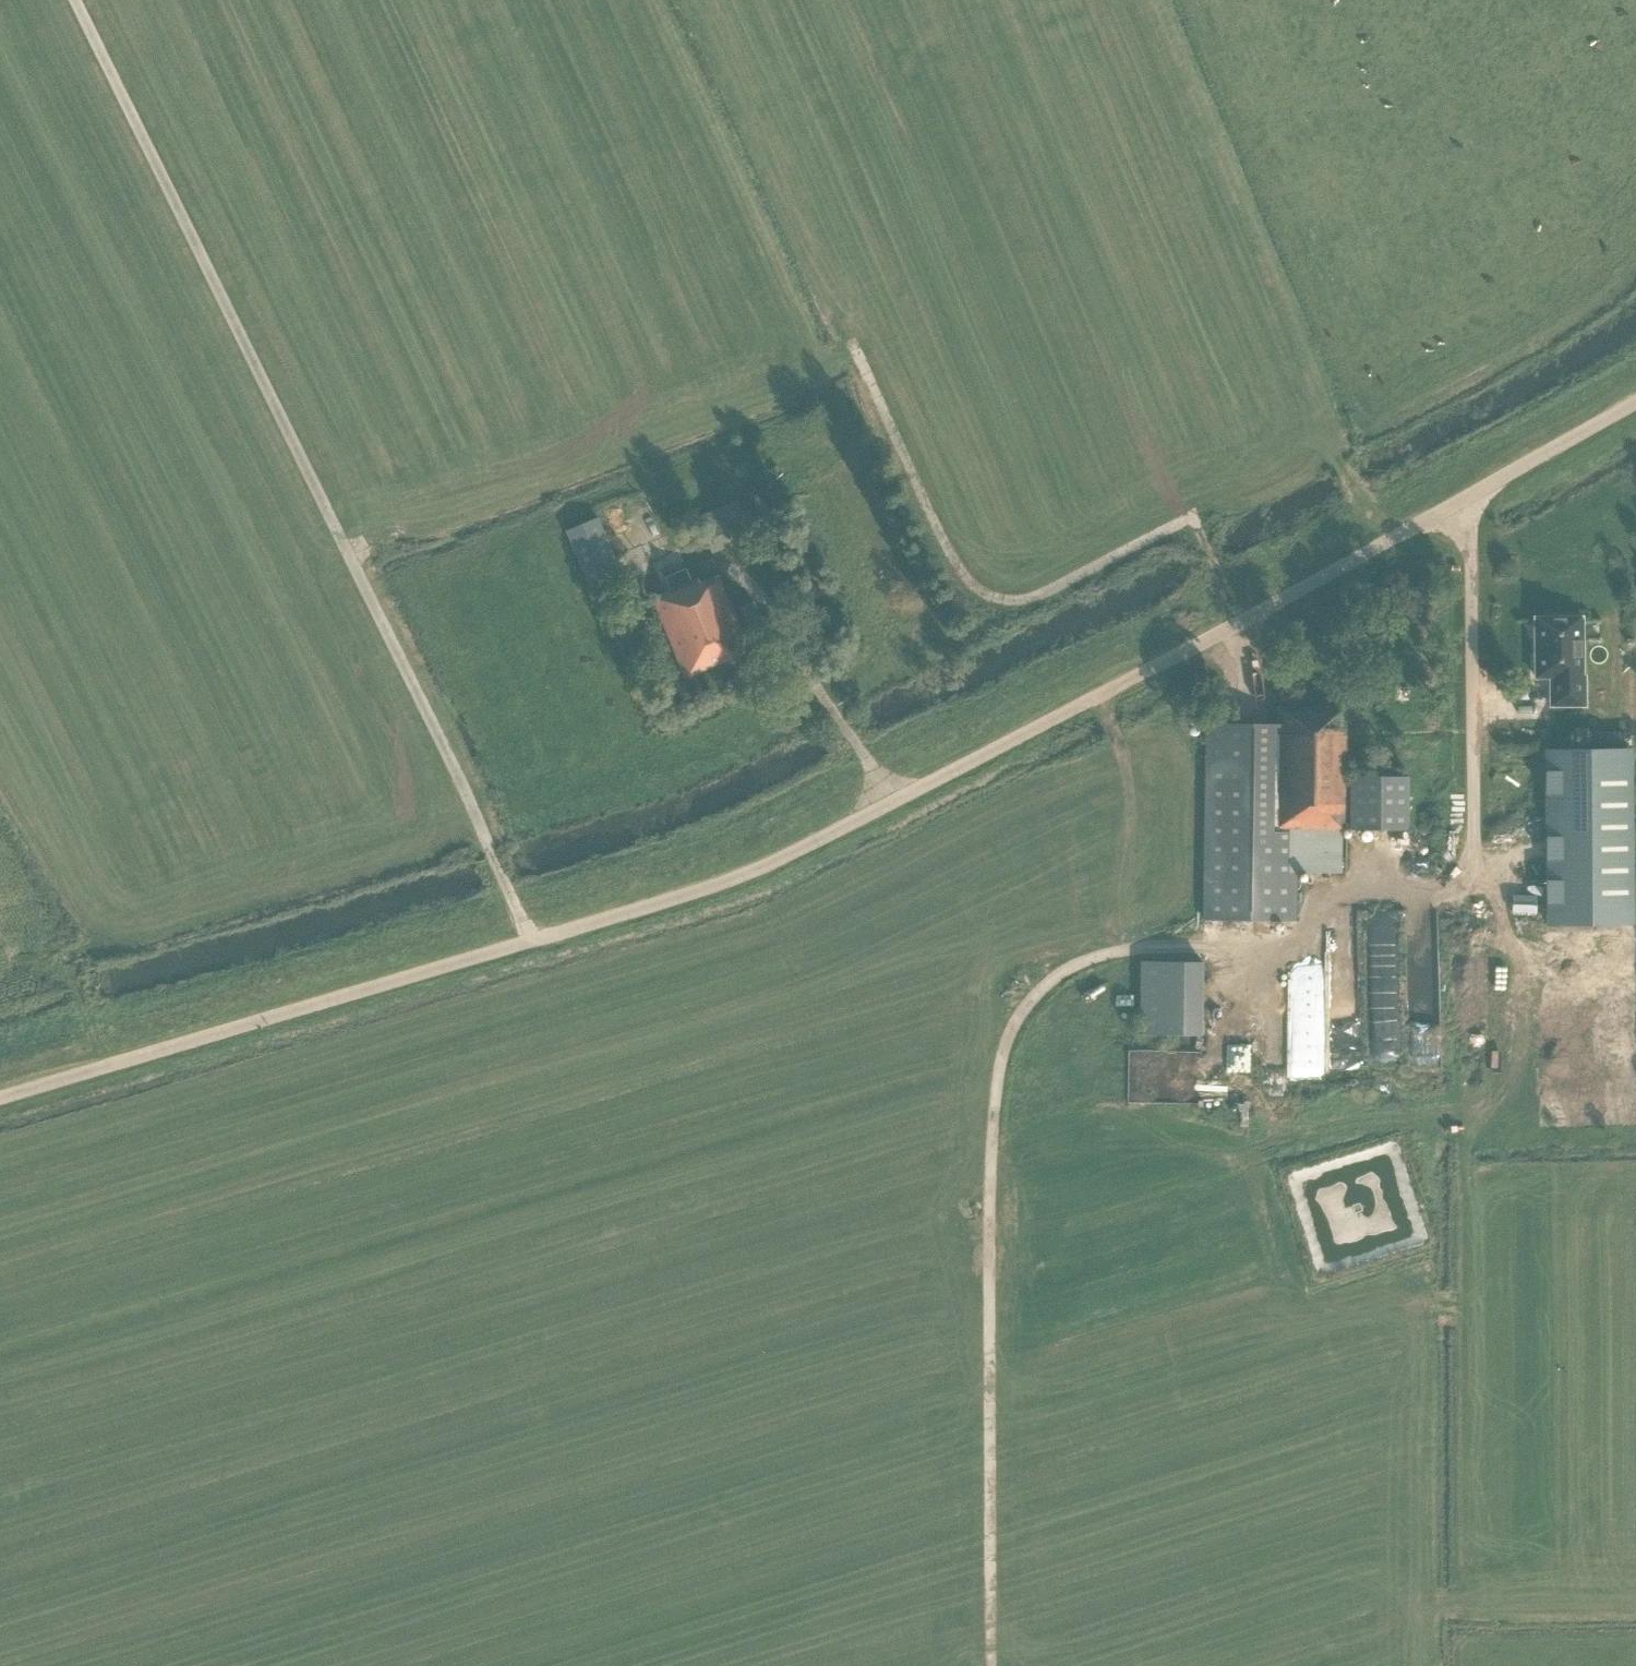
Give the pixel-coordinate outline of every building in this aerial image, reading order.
[(590,588),(621,575),(598,519),(567,532),(590,588)] [(685,677),(748,648),(718,576),(699,583),(698,579),(691,582),(685,569),(665,578),(670,590),(652,598),(685,677)] [(747,627),(761,621),(753,600),(738,606),(747,627)] [(1585,706),(1585,675),(1583,675),(1582,617),(1534,617),(1535,677),(1550,677),(1550,706),(1585,706)] [(1344,829),(1346,708),(1279,707),(1278,729),(1208,728),(1208,758),(1206,921),(1295,922),(1296,870),(1325,870),(1325,829),(1344,829)] [(1632,749),(1544,750),(1546,925),(1634,924),(1632,749)] [(1408,829),(1408,777),(1350,776),(1350,829),(1408,829)] [(1430,875),(1431,855),(1407,855),(1407,875),(1430,875)] [(1202,963),(1140,962),(1139,1035),(1201,1036),(1202,963)] [(1327,1040),(1332,1062),(1358,1057),(1354,1035),(1327,1040)] [(1296,1040),(1295,1049),(1296,1049),(1295,1076),(1314,1077),(1316,1041),(1296,1040)] [(1128,1053),(1128,1102),(1193,1102),(1192,1053),(1128,1053)] [(1207,1074),(1208,1098),(1217,1098),(1216,1073),(1207,1074)] [(1318,1182),(1322,1180),(1318,1173),(1295,1184),(1305,1205),(1324,1196),(1318,1182)]
